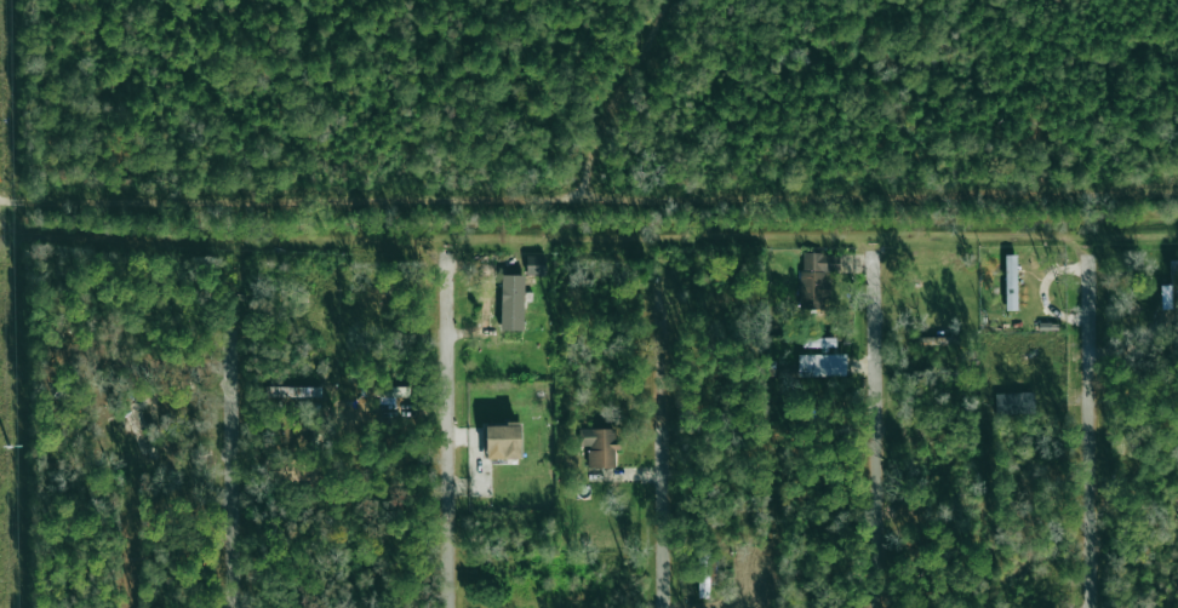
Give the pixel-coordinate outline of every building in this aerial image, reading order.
[(839,272),(839,254),(801,253),(800,308),(827,309),(827,271),(839,272)] [(546,256),(526,255),(526,274),(545,275),(546,256)] [(1004,255),(1005,310),(1017,310),(1016,255),(1004,255)] [(522,331),(523,275),(501,274),(500,330),(522,331)] [(835,347),(835,338),(802,339),(802,348),(835,347)] [(797,375),(846,376),(846,354),(798,353),(797,375)] [(268,396),(323,398),(323,387),(268,386),(268,396)] [(410,388),(372,386),(372,396),(410,397),(410,388)] [(996,415),(1035,414),(1034,392),(995,393),(996,415)] [(520,459),(520,423),(485,424),(485,459),(520,459)] [(580,428),(579,446),(587,446),(587,467),(616,467),(616,442),(615,442),(615,429),(580,428)]
